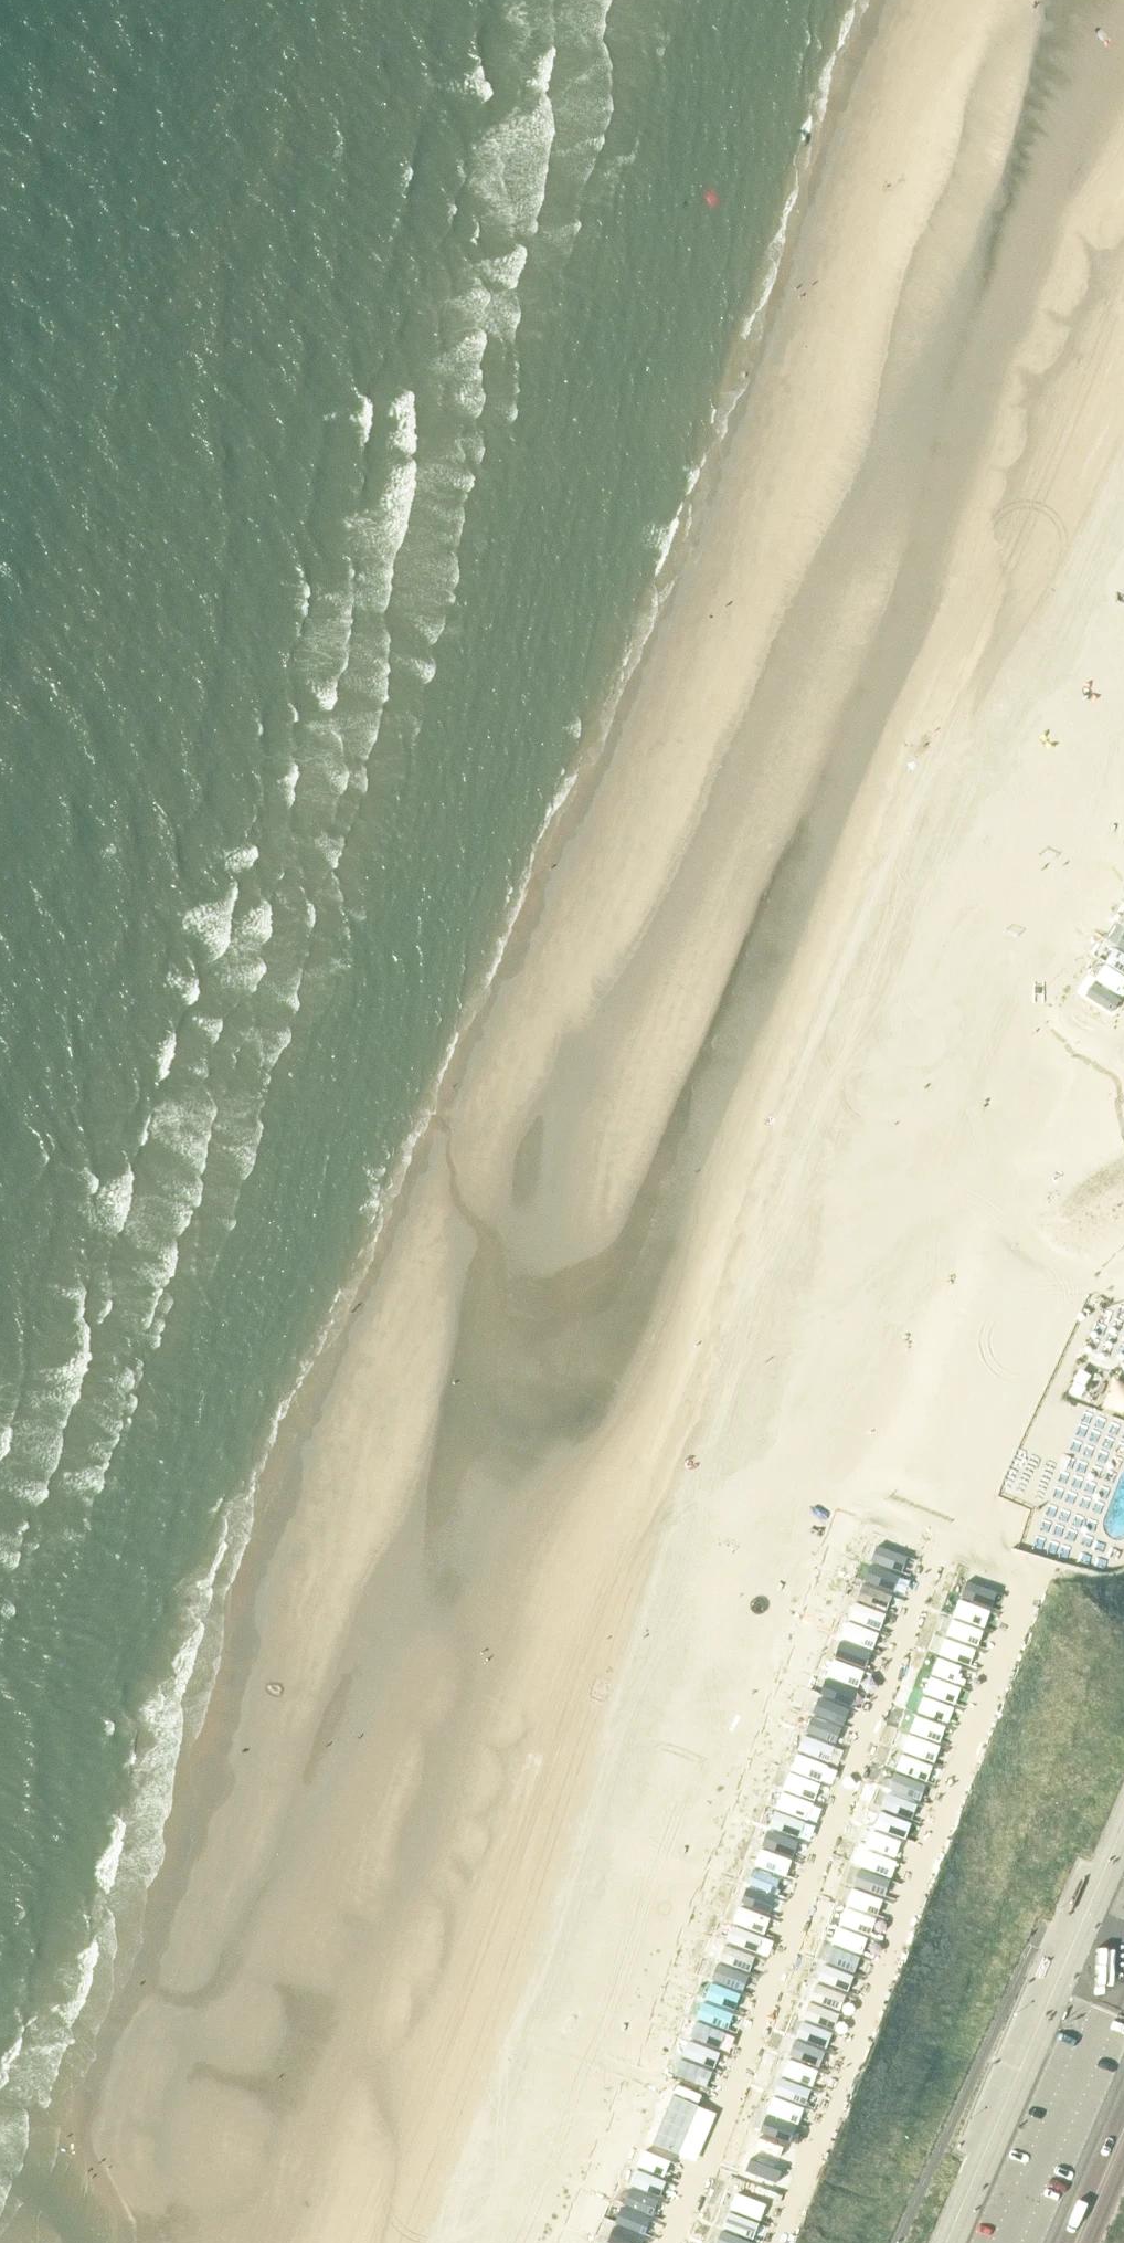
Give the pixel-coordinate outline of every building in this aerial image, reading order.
[(1056,1330),(1027,1423),(1085,1440),(1113,1347),(1056,1330)] [(1017,1469),(1101,1495),(1108,1472),(1023,1447),(1017,1469)] [(894,1589),(907,1555),(876,1544),(864,1578),(894,1589)] [(969,1577),(956,1613),(975,1620),(981,1603),(993,1607),(1000,1588),(969,1577)] [(836,1722),(848,1725),(878,1613),(848,1604),(814,1731),(832,1737),(836,1722)] [(971,1664),(977,1649),(947,1637),(941,1653),(971,1664)] [(927,1693),(956,1702),(961,1686),(932,1677),(927,1693)] [(919,1718),(915,1732),(939,1740),(944,1726),(919,1718)] [(899,1769),(870,1844),(899,1855),(928,1780),(899,1769)] [(862,1868),(842,1920),(872,1931),(892,1880),(862,1868)] [(678,2073),(707,2083),(714,2061),(703,2058),(711,2034),(693,2028),(678,2073)] [(678,2151),(702,2092),(676,2082),(652,2140),(678,2151)] [(771,2115),(763,2127),(774,2134),(776,2131),(785,2136),(791,2127),(771,2115)] [(741,2195),(736,2206),(760,2215),(764,2204),(741,2195)]
